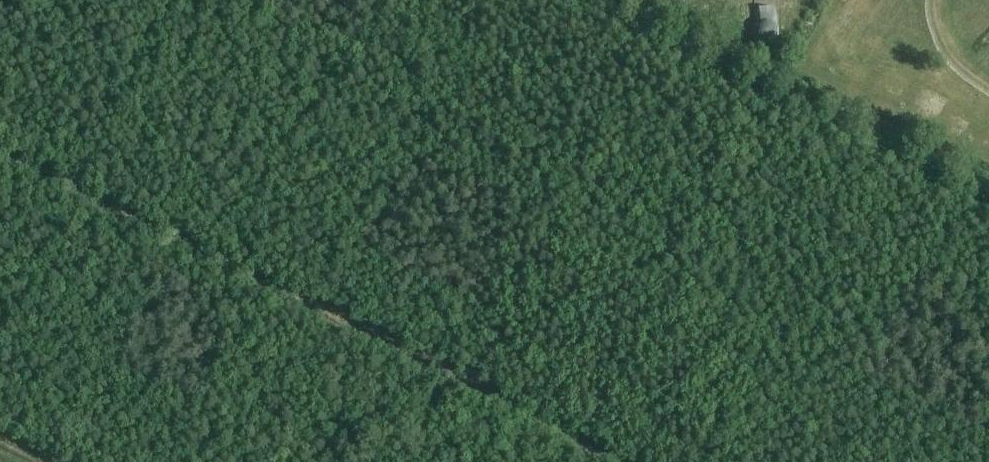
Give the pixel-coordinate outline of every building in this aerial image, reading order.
[(816,10),(827,13),(831,0),(819,0),(816,10)]
